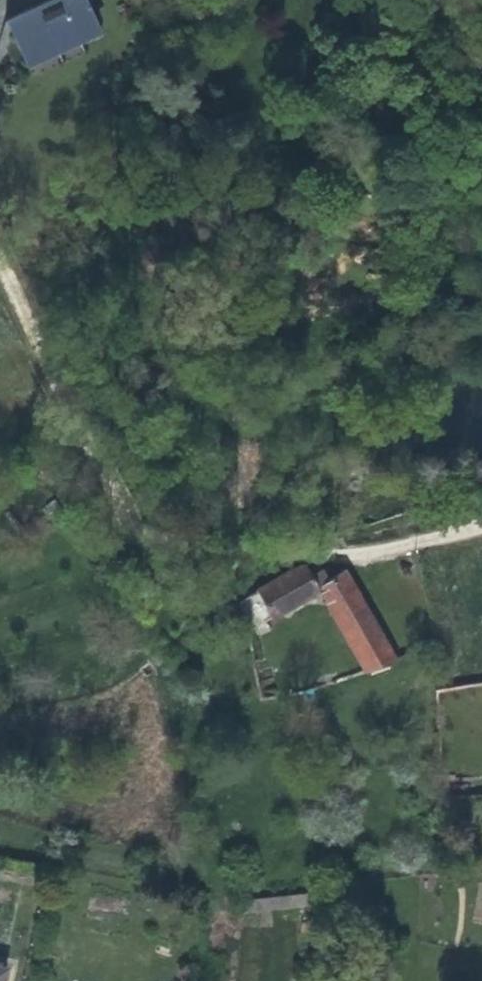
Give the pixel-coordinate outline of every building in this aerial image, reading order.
[(87,0),(46,0),(13,15),(20,30),(12,34),(23,58),(77,33),(80,40),(101,31),(87,0)] [(5,19),(12,34),(20,30),(13,15),(5,19)] [(85,51),(80,40),(77,33),(23,58),(24,61),(56,47),(62,61),(85,51)] [(397,659),(345,569),(329,580),(323,568),(312,575),(306,563),(289,566),(290,569),(257,588),(272,617),(319,590),(366,671),(397,659)] [(308,904),(309,891),(244,899),(245,911),(308,904)]
